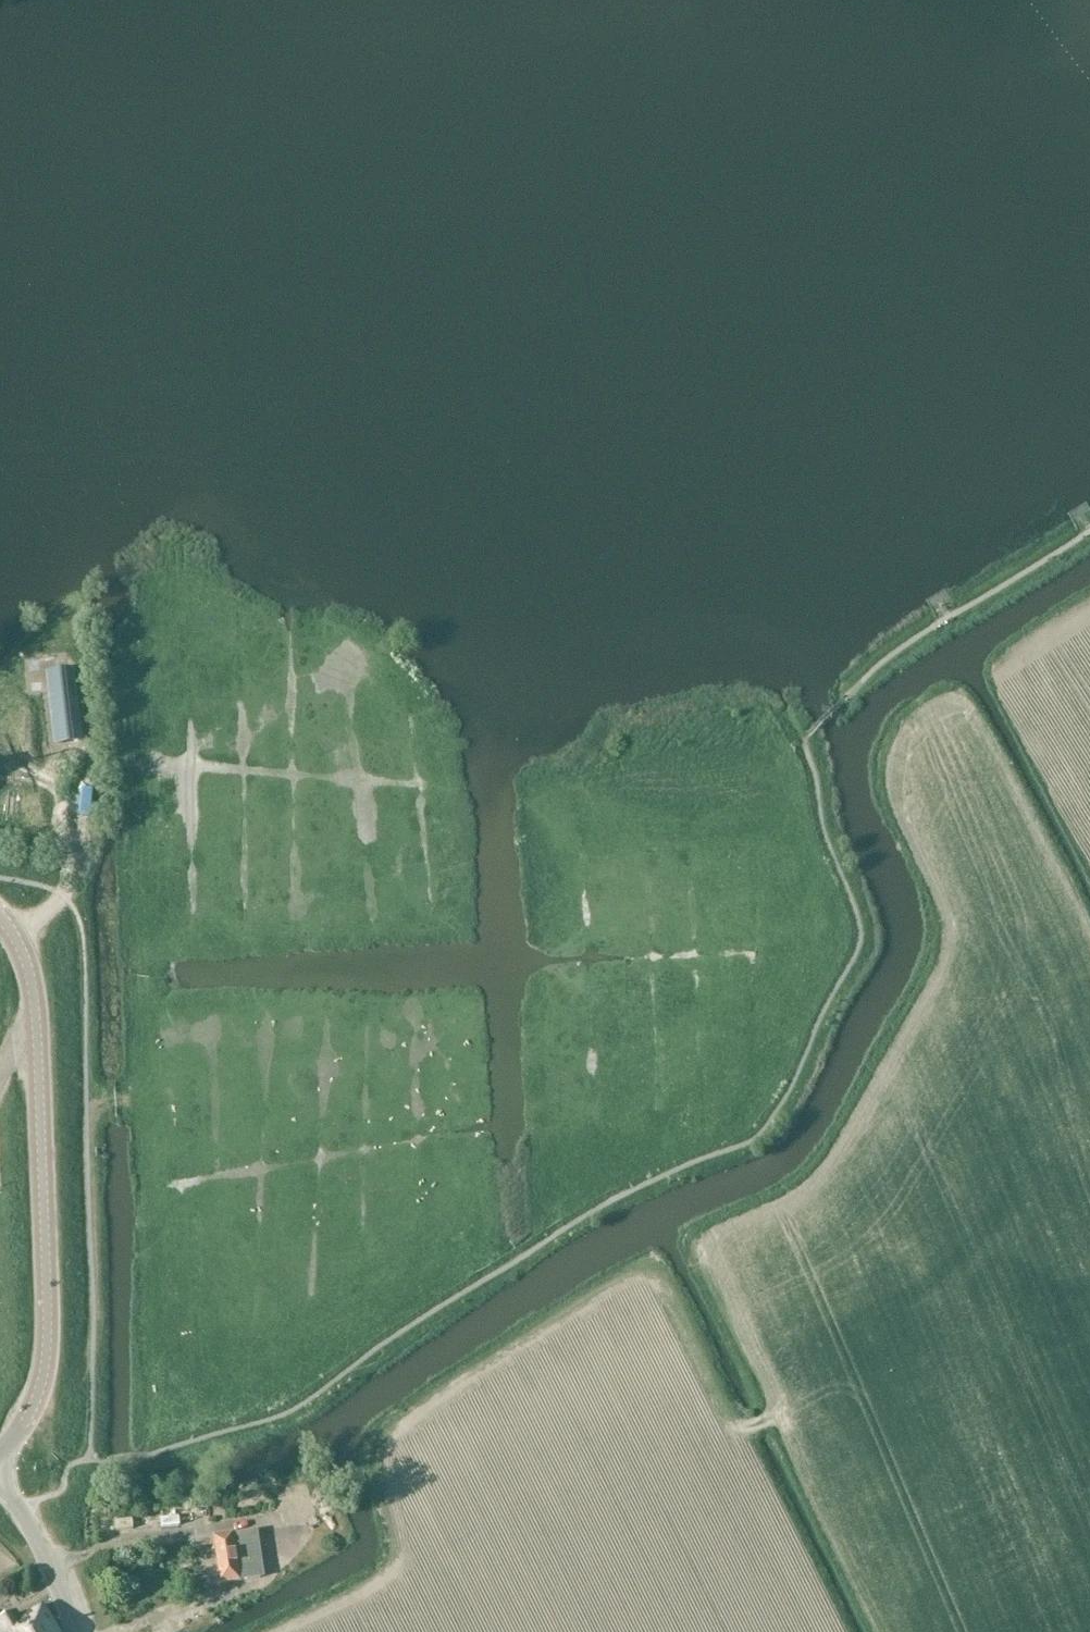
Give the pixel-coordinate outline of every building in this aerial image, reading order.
[(73,672),(46,676),(54,745),(81,742),(73,672)] [(260,1578),(253,1532),(213,1538),(220,1584),(260,1578)] [(32,1612),(19,1619),(16,1614),(0,1623),(0,1631),(57,1631),(42,1606),(32,1612)]
